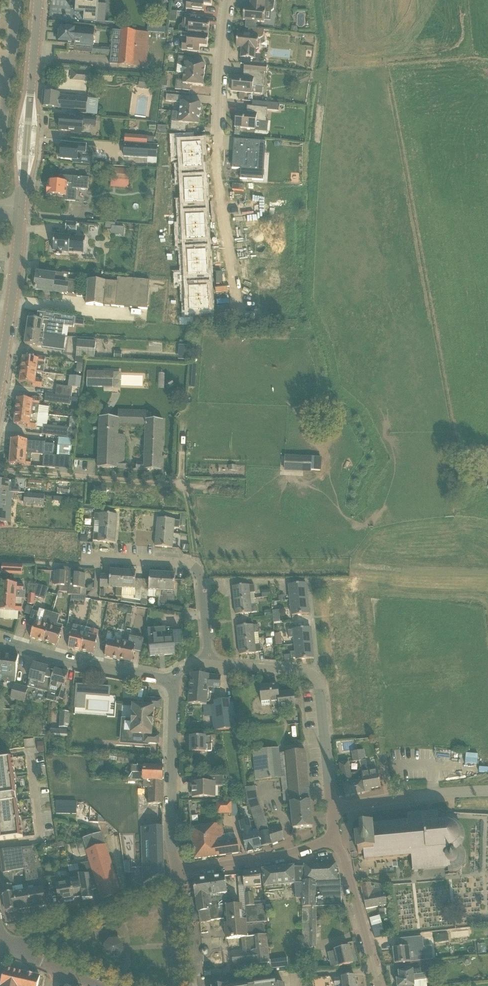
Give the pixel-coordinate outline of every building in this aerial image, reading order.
[(98,6),(99,0),(76,0),(75,11),(84,12),(83,21),(97,22),(97,13),(98,6)] [(201,11),(202,5),(212,6),(212,0),(187,0),(186,9),(201,11)] [(250,9),(244,8),(243,20),(265,22),(266,10),(272,11),(274,10),(275,0),(251,0),(250,9)] [(178,32),(188,33),(209,35),(210,24),(200,23),(201,17),(191,16),(186,15),(186,16),(183,16),(182,23),(179,27),(178,32)] [(94,46),(95,31),(95,30),(60,27),(58,43),(94,46)] [(242,48),(241,58),(253,59),(255,59),(256,49),(258,49),(259,39),(261,38),(262,38),(263,36),(264,34),(264,30),(249,29),(248,36),(238,35),(236,47),(242,48)] [(136,31),(121,31),(113,30),(110,65),(118,66),(143,67),(146,33),(136,32),(136,31)] [(197,52),(197,51),(198,46),(207,47),(209,35),(188,33),(187,41),(183,40),(182,51),(197,52)] [(178,65),(177,73),(184,73),(204,76),(206,65),(193,64),(194,58),(179,56),(178,65)] [(256,66),(255,72),(248,71),(247,78),(233,76),(232,91),(239,92),(245,93),(252,94),(253,86),(263,87),(265,73),(267,73),(267,66),(264,66),(256,66)] [(190,91),(191,85),(203,86),(204,76),(184,73),(184,81),(176,80),(175,89),(190,91)] [(140,78),(139,85),(149,86),(150,80),(140,78)] [(88,98),(83,97),(83,98),(60,96),(61,93),(44,92),(43,107),(59,108),(75,109),(75,113),(87,114),(88,98)] [(180,112),(200,115),(201,104),(189,103),(189,97),(167,94),(166,101),(181,102),(180,112)] [(268,108),(251,106),(250,113),(237,112),(235,127),(236,127),(241,127),(255,129),(256,121),(266,122),(268,108)] [(171,130),(186,131),(187,124),(199,125),(200,115),(180,112),(179,122),(172,122),(171,130)] [(96,125),(97,119),(61,116),(60,122),(59,123),(59,127),(60,128),(60,130),(72,131),(72,132),(82,133),(82,131),(83,131),(83,124),(96,125)] [(147,145),(147,137),(147,136),(137,136),(136,144),(147,145)] [(182,156),(203,155),(203,153),(204,153),(204,146),(202,146),(202,143),(190,144),(189,138),(177,138),(178,144),(182,144),(182,156)] [(267,153),(267,141),(248,140),(247,151),(236,150),(235,162),(236,162),(236,165),(234,165),(234,169),(242,169),(242,179),(265,181),(266,170),(256,169),(257,152),(267,153)] [(136,144),(125,143),(124,158),(148,159),(149,145),(147,145),(136,144)] [(62,144),(61,159),(74,160),(73,162),(92,164),(92,163),(88,163),(89,153),(86,153),(87,147),(62,144)] [(203,156),(203,155),(182,156),(182,157),(183,157),(183,168),(179,169),(179,174),(191,174),(191,168),(203,168),(202,156),(203,156)] [(112,168),(111,179),(129,180),(130,169),(112,168)] [(184,192),(204,191),(204,189),(206,189),(205,181),(204,181),(204,179),(191,180),(191,174),(179,174),(179,180),(184,180),(184,192)] [(60,183),(49,182),(48,195),(66,196),(65,200),(75,201),(76,189),(88,190),(89,178),(74,177),(74,178),(60,177),(60,183)] [(253,184),(238,183),(237,196),(236,196),(235,209),(241,209),(241,211),(247,212),(247,210),(253,210),(253,196),(252,196),(253,184)] [(204,191),(184,192),(185,204),(180,205),(181,210),(193,210),(192,204),(205,204),(205,201),(206,201),(206,194),(204,194),(204,191)] [(185,216),(186,228),(206,227),(205,215),(193,215),(193,210),(181,210),(181,216),(185,216)] [(253,219),(240,218),(239,225),(238,225),(237,243),(242,244),(241,246),(248,246),(248,244),(253,244),(254,226),(252,226),(253,219)] [(70,253),(70,252),(84,253),(86,237),(76,236),(78,223),(66,222),(65,236),(55,235),(53,251),(55,252),(55,254),(62,255),(62,252),(70,253)] [(207,240),(206,227),(186,228),(186,240),(182,240),(182,246),(194,246),(194,240),(207,240)] [(195,252),(194,246),(182,246),(183,252),(187,252),(188,264),(208,263),(208,261),(209,261),(209,253),(207,253),(207,251),(195,252)] [(254,252),(240,252),(240,263),(238,263),(238,278),(242,278),(243,279),(245,280),(247,280),(249,280),(250,278),(254,278),(255,264),(253,264),(254,252)] [(208,266),(208,263),(188,264),(188,276),(184,276),(184,282),(196,282),(196,276),(208,276),(208,273),(210,273),(209,266),(208,266)] [(76,282),(68,281),(69,274),(55,273),(55,272),(50,272),(49,275),(38,273),(35,290),(67,294),(67,293),(74,294),(76,282)] [(118,282),(88,280),(86,305),(103,306),(148,310),(150,281),(130,279),(130,283),(118,282)] [(189,300),(209,299),(208,287),(196,288),(196,282),(184,282),(184,288),(189,288),(189,300)] [(209,301),(209,299),(189,300),(189,312),(210,312),(210,309),(211,309),(211,301),(209,301)] [(37,320),(29,318),(27,331),(45,334),(62,336),(64,326),(74,327),(75,317),(38,312),(37,320)] [(74,325),(84,326),(85,319),(75,317),(74,325)] [(45,334),(27,331),(25,344),(61,350),(62,341),(49,339),(49,341),(44,340),(45,334)] [(94,358),(96,342),(78,340),(77,357),(84,358),(84,357),(94,358)] [(37,358),(23,356),(21,369),(44,372),(45,365),(46,357),(37,356),(37,358)] [(44,372),(21,369),(19,382),(33,384),(33,386),(42,387),(43,380),(36,379),(37,372),(44,372)] [(113,373),(87,372),(87,387),(113,387),(113,373)] [(72,376),(70,387),(73,388),(80,388),(82,377),(72,376)] [(72,397),(73,388),(57,386),(56,395),(72,397)] [(72,397),(56,395),(46,394),(45,402),(71,405),(72,397)] [(16,411),(39,414),(41,398),(32,397),(32,399),(17,398),(16,411)] [(136,469),(162,470),(163,420),(148,419),(148,411),(119,410),(118,418),(100,417),(98,467),(126,469),(126,461),(125,461),(125,448),(118,447),(119,424),(146,425),(145,463),(137,463),(136,469)] [(39,414),(16,411),(14,424),(28,426),(28,428),(37,429),(37,428),(39,414)] [(75,429),(43,425),(42,434),(74,438),(74,437),(75,429)] [(59,438),(57,454),(71,456),(72,440),(59,438)] [(32,453),(44,455),(45,443),(45,442),(35,441),(34,445),(27,445),(27,441),(12,439),(11,452),(32,454),(32,453)] [(31,461),(32,454),(11,452),(10,464),(26,466),(26,465),(31,466),(31,461)] [(55,456),(44,455),(43,467),(54,468),(55,456)] [(303,472),(303,471),(312,472),(312,456),(285,455),(284,472),(303,472)] [(13,488),(16,489),(17,481),(0,480),(0,498),(5,498),(5,493),(13,493),(13,488)] [(46,481),(36,480),(36,483),(42,484),(42,493),(45,493),(46,491),(46,481)] [(41,494),(42,486),(32,485),(31,493),(41,494)] [(107,488),(94,487),(94,497),(107,498),(107,488)] [(13,493),(5,493),(5,498),(0,498),(0,522),(10,522),(11,501),(13,501),(13,493)] [(25,493),(24,504),(44,506),(45,495),(25,493)] [(100,528),(117,529),(118,515),(101,513),(101,514),(95,514),(95,521),(100,522),(100,528)] [(41,527),(78,529),(78,520),(66,519),(66,515),(57,514),(57,519),(41,518),(41,527)] [(158,518),(157,532),(174,534),(174,528),(180,528),(180,521),(175,520),(158,518)] [(98,542),(116,543),(117,529),(100,528),(99,533),(94,533),(93,541),(98,541),(98,542)] [(174,534),(157,532),(156,540),(157,540),(157,546),(156,545),(155,546),(173,548),(174,534)] [(70,570),(68,567),(60,567),(59,571),(55,571),(54,585),(60,586),(59,592),(69,592),(68,595),(69,595),(70,570)] [(4,568),(4,577),(17,577),(17,568),(4,568)] [(81,574),(82,568),(72,568),(70,570),(69,595),(72,595),(81,595),(81,588),(85,588),(85,574),(81,574)] [(122,588),(123,571),(111,570),(110,575),(101,575),(100,587),(117,588),(116,596),(122,597),(122,595),(122,588)] [(135,589),(136,572),(123,571),(122,588),(135,589)] [(149,592),(142,591),(141,599),(147,600),(148,597),(159,597),(158,607),(160,607),(160,605),(161,597),(162,591),(161,591),(163,573),(150,573),(149,592)] [(176,574),(163,573),(161,591),(162,591),(160,605),(166,606),(167,591),(175,592),(176,574)] [(0,597),(16,598),(17,598),(17,591),(23,592),(24,585),(17,585),(17,584),(1,583),(1,589),(0,590),(0,596),(0,597)] [(308,598),(306,583),(289,585),(291,600),(308,598)] [(35,597),(45,600),(48,588),(36,584),(35,595),(35,597)] [(255,592),(254,585),(249,585),(233,586),(235,600),(250,599),(250,593),(255,592)] [(22,612),(22,605),(16,605),(17,598),(16,598),(0,597),(0,610),(15,612),(15,611),(22,612)] [(292,615),(309,613),(308,598),(291,600),(292,615)] [(246,613),(252,613),(252,612),(257,612),(256,604),(251,605),(250,599),(235,600),(236,615),(246,613)] [(33,607),(27,605),(25,613),(31,615),(33,607)] [(127,614),(128,612),(128,608),(124,605),(121,605),(119,608),(119,611),(124,614),(127,614)] [(44,642),(52,613),(46,611),(42,624),(35,622),(31,638),(44,642)] [(57,645),(63,625),(57,624),(60,615),(52,613),(44,642),(57,645)] [(81,651),(85,634),(81,633),(82,627),(74,625),(68,648),(81,651)] [(253,626),(253,625),(237,626),(239,640),(254,639),(254,633),(259,633),(258,625),(253,626)] [(312,643),(311,627),(294,629),(294,630),(288,630),(289,638),(295,638),(295,644),(312,643)] [(173,637),(166,637),(166,628),(148,629),(149,638),(150,656),(175,654),(175,645),(182,644),(181,632),(173,633),(173,637)] [(81,651),(94,654),(99,631),(91,629),(90,635),(85,634),(81,651)] [(240,655),(256,653),(256,652),(261,652),(260,644),(255,645),(254,639),(239,640),(240,655)] [(108,641),(105,656),(119,659),(122,644),(108,641)] [(290,652),(290,655),(291,659),(296,658),(297,660),(314,658),(312,643),(295,644),(296,651),(290,652)] [(122,644),(119,659),(132,662),(136,646),(122,644)] [(16,682),(19,655),(5,654),(3,675),(2,680),(16,682)] [(36,689),(49,693),(55,670),(48,668),(34,664),(30,680),(38,683),(36,689)] [(67,686),(65,686),(69,673),(55,670),(52,679),(49,693),(47,700),(56,703),(57,699),(64,700),(67,686)] [(191,674),(190,687),(201,688),(201,691),(208,692),(208,688),(216,689),(220,689),(221,676),(191,674)] [(22,686),(15,684),(11,699),(18,701),(22,686)] [(99,686),(87,685),(87,693),(98,694),(99,686)] [(293,691),(278,693),(278,685),(260,686),(262,705),(270,705),(279,705),(279,709),(295,707),(293,691)] [(28,688),(22,686),(18,701),(24,702),(28,688)] [(207,705),(208,694),(208,692),(201,691),(201,688),(190,687),(188,704),(207,705)] [(84,706),(85,695),(77,694),(76,706),(84,706)] [(162,700),(148,699),(145,698),(145,707),(134,706),(132,734),(131,742),(144,743),(159,744),(160,736),(152,735),(154,708),(162,708),(162,700)] [(215,731),(236,728),(233,704),(229,705),(229,700),(215,701),(215,706),(212,706),(215,731)] [(62,728),(69,728),(71,712),(61,711),(60,727),(62,728)] [(42,725),(38,728),(38,730),(32,729),(32,734),(46,735),(47,725),(42,725)] [(191,750),(191,752),(212,752),(212,737),(191,737),(191,745),(189,745),(189,750),(191,750)] [(34,739),(24,740),(25,749),(35,747),(34,739)] [(257,781),(282,778),(285,807),(291,806),(291,803),(286,752),(280,753),(279,748),(254,750),(257,781)] [(310,801),(308,775),(305,750),(286,752),(291,803),(310,801)] [(381,787),(379,777),(378,768),(368,770),(366,760),(365,760),(364,750),(357,751),(359,761),(361,772),(365,793),(365,790),(381,787)] [(116,761),(116,762),(130,763),(131,755),(117,754),(116,761)] [(22,826),(13,758),(0,759),(0,840),(23,837),(22,826)] [(351,773),(349,763),(340,764),(346,796),(365,793),(361,772),(351,773)] [(144,780),(148,781),(163,781),(163,780),(164,778),(164,775),(163,774),(163,766),(133,766),(132,773),(128,780),(144,780)] [(216,786),(224,787),(224,777),(215,777),(197,777),(197,783),(193,782),(192,797),(215,798),(215,794),(216,794),(216,786)] [(148,781),(148,803),(163,804),(164,782),(163,781),(148,781)] [(254,820),(264,816),(258,799),(257,786),(246,788),(248,802),(254,820)] [(55,814),(77,814),(77,801),(55,801),(55,814)] [(217,814),(231,814),(231,801),(217,801),(217,814)] [(292,819),(293,829),(313,827),(310,801),(291,803),(291,806),(292,819)] [(120,822),(131,823),(132,804),(120,804),(120,822)] [(91,806),(90,806),(89,822),(106,823),(106,822),(91,806)] [(363,825),(364,828),(362,828),(363,837),(357,838),(358,854),(364,853),(365,860),(411,856),(413,870),(449,867),(449,871),(455,871),(456,870),(458,870),(459,869),(460,868),(461,867),(462,866),(463,865),(464,863),(465,862),(465,861),(465,859),(466,858),(466,856),(466,855),(465,853),(465,852),(464,850),(463,849),(462,848),(461,847),(460,846),(461,844),(462,843),(463,842),(463,840),(463,838),(463,837),(463,835),(463,834),(463,832),(462,831),(462,829),(461,828),(460,826),(459,825),(458,824),(456,823),(455,822),(453,821),(452,821),(450,820),(449,820),(447,820),(439,821),(438,814),(408,816),(408,823),(372,827),(372,825),(372,824),(371,823),(370,822),(369,821),(368,821),(367,821),(366,821),(366,822),(365,822),(364,823),(364,824),(363,825)] [(269,831),(272,844),(284,839),(282,826),(268,829),(264,816),(254,820),(257,831),(258,833),(269,831)] [(240,822),(246,852),(246,854),(262,850),(261,846),(272,844),(269,831),(258,833),(257,831),(252,832),(249,820),(240,822)] [(191,828),(195,859),(240,853),(237,840),(224,841),(221,824),(191,828)] [(163,841),(163,827),(151,827),(152,839),(142,839),(145,882),(154,879),(164,876),(163,841)] [(106,846),(105,846),(102,834),(83,839),(87,851),(90,862),(98,889),(101,899),(121,893),(106,846)] [(32,847),(37,869),(43,868),(38,846),(32,847)] [(32,847),(10,849),(0,850),(0,852),(3,873),(5,885),(4,886),(5,895),(3,895),(6,912),(32,908),(28,887),(28,884),(23,885),(24,892),(13,893),(12,885),(14,885),(12,871),(24,869),(26,882),(39,879),(37,869),(32,847)] [(69,866),(70,875),(74,900),(75,900),(75,899),(82,897),(83,900),(93,899),(91,890),(98,889),(90,862),(78,864),(78,865),(69,866)] [(302,866),(303,883),(303,898),(303,907),(316,907),(339,906),(342,906),(340,880),(339,869),(337,869),(336,863),(304,864),(304,866),(302,866)] [(283,885),(294,884),(296,899),(303,898),(303,883),(302,866),(263,870),(265,887),(265,892),(284,890),(283,885)] [(255,906),(255,905),(253,888),(262,887),(261,870),(243,873),(243,874),(244,885),(246,907),(255,906)] [(64,899),(65,902),(74,900),(70,875),(68,876),(55,878),(48,879),(50,890),(57,888),(59,900),(64,899)] [(194,880),(200,922),(228,918),(227,906),(226,894),(227,894),(225,875),(194,880)] [(370,883),(362,885),(366,909),(388,905),(386,896),(385,888),(374,890),(374,886),(371,887),(370,883)] [(34,886),(28,887),(32,908),(46,905),(43,884),(34,886)] [(245,938),(265,935),(264,929),(249,930),(249,923),(267,922),(266,905),(255,905),(255,906),(246,907),(247,920),(243,920),(242,913),(244,913),(243,905),(227,906),(228,918),(229,924),(226,925),(227,939),(245,938)] [(303,907),(303,940),(303,948),(313,948),(316,948),(316,940),(316,931),(316,907),(303,907)] [(369,918),(375,936),(385,933),(380,915),(369,918)] [(393,926),(386,927),(387,935),(395,933),(393,926)] [(435,943),(448,942),(448,933),(434,934),(435,943)] [(254,965),(269,963),(267,934),(265,935),(245,938),(246,951),(232,952),(234,966),(254,964),(254,965)] [(124,939),(105,940),(106,956),(125,955),(124,939)] [(409,947),(394,949),(395,964),(411,962),(410,960),(424,959),(424,956),(431,955),(430,945),(409,947)] [(335,950),(339,967),(353,963),(349,946),(335,950)] [(397,979),(398,985),(414,985),(427,985),(427,979),(425,962),(412,963),(412,962),(411,962),(412,970),(399,972),(399,979),(397,979)] [(40,976),(6,968),(0,985),(38,985),(40,976)] [(355,975),(342,977),(342,978),(334,979),(334,985),(343,985),(356,985),(355,975)] [(254,980),(254,982),(248,983),(247,982),(236,983),(237,985),(235,985),(284,985),(284,984),(279,984),(276,982),(275,977),(254,980)]
